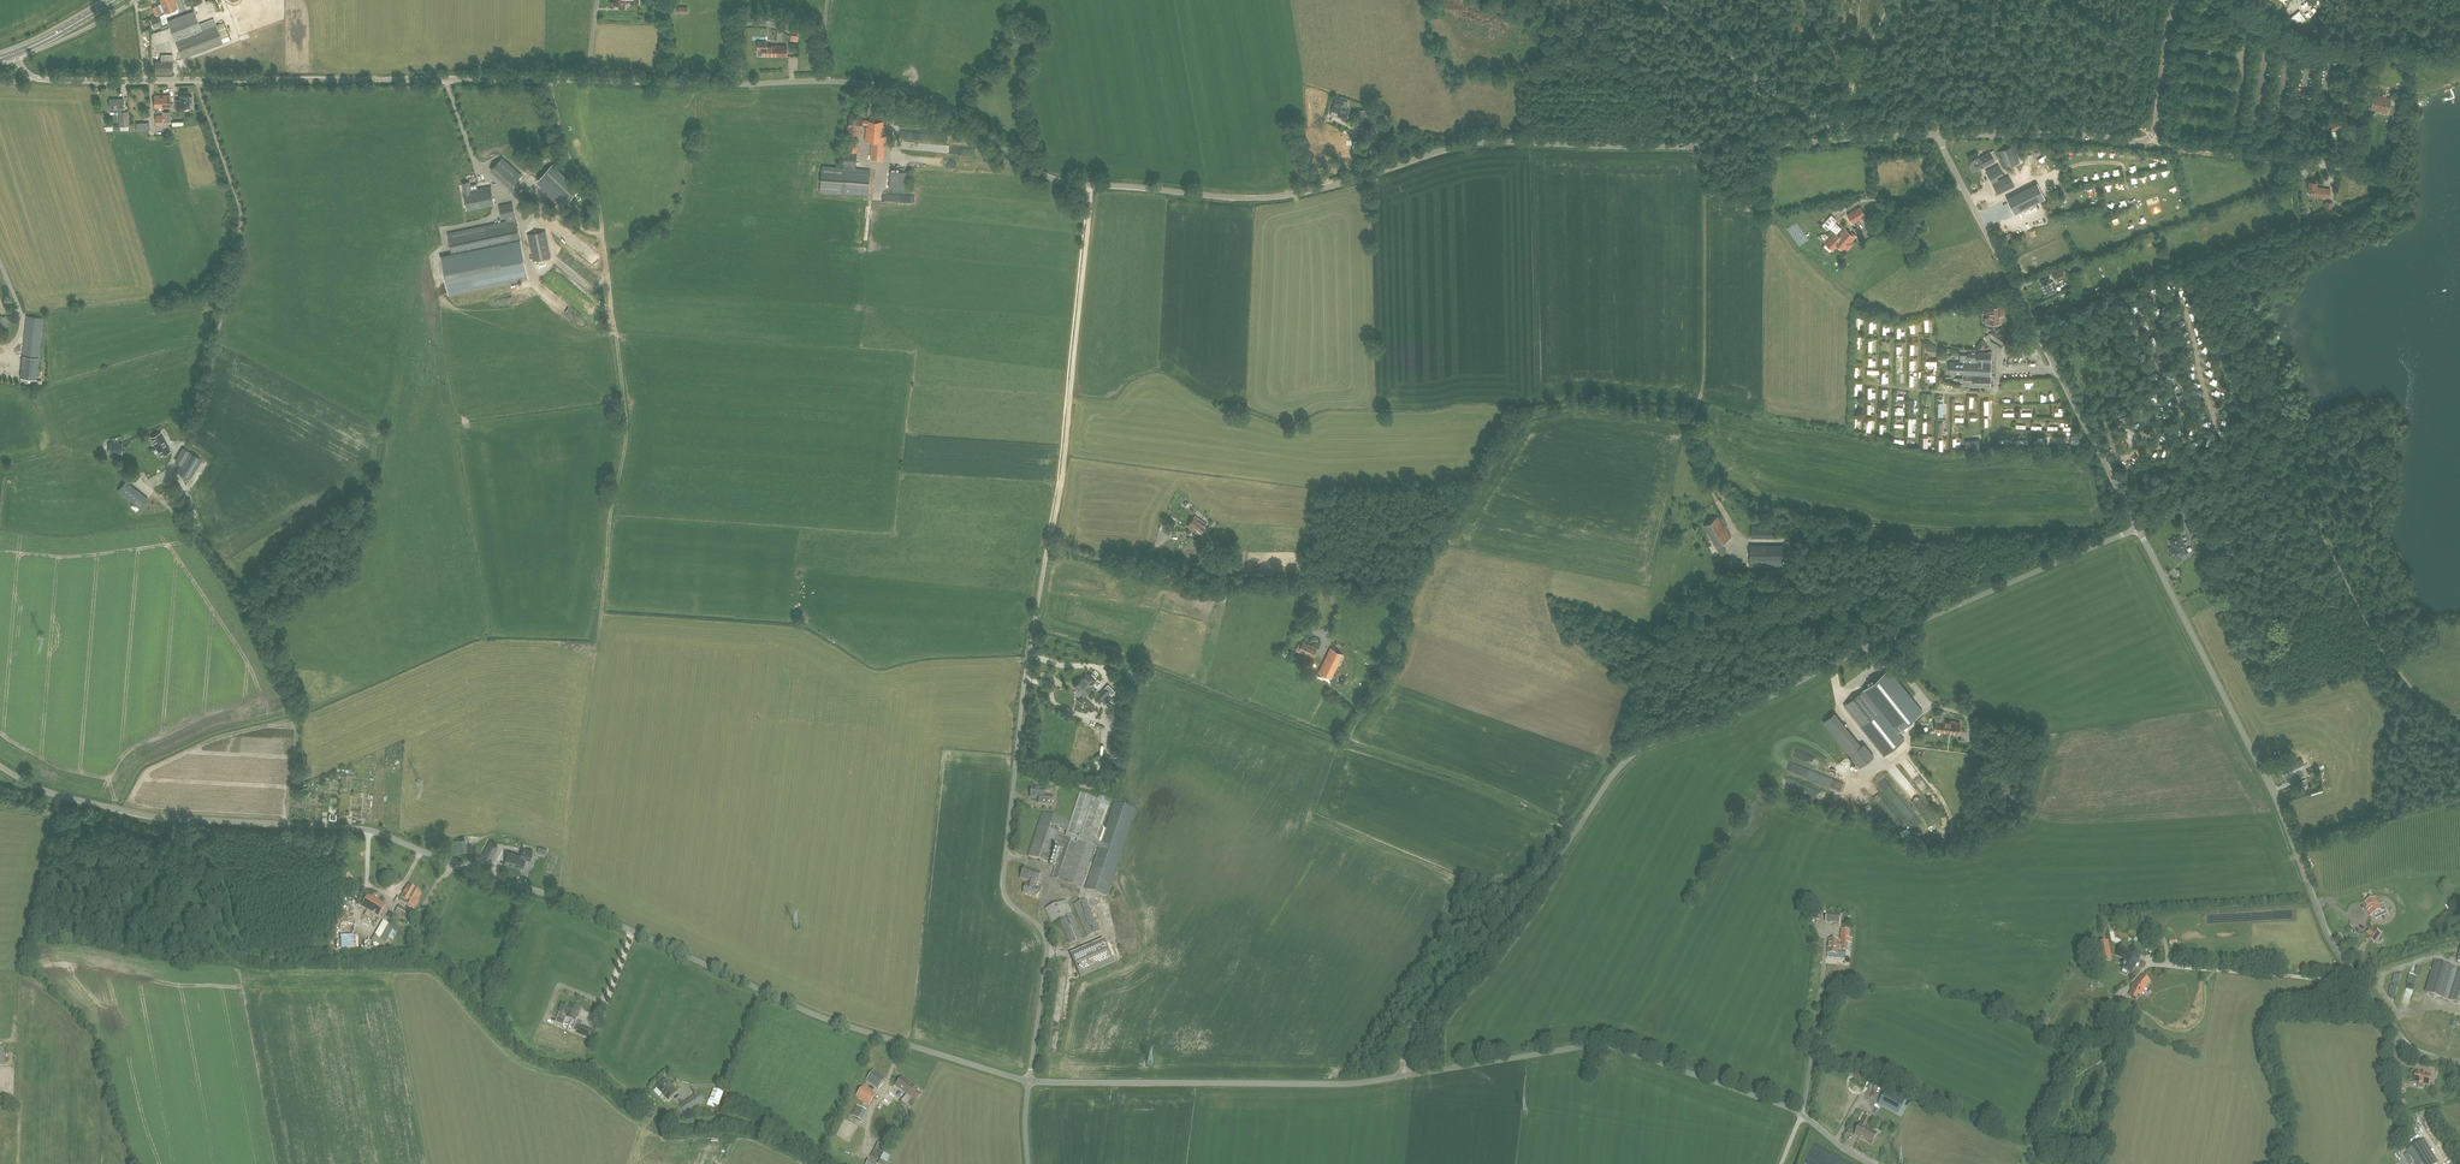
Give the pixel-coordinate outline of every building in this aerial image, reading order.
[(168,0),(161,0),(162,1),(161,1),(165,13),(171,10),(168,1),(168,0)] [(173,15),(179,13),(174,0),(168,0),(168,1),(171,10),(173,15)] [(614,4),(614,5),(619,5),(619,8),(625,8),(625,2),(630,2),(630,3),(638,3),(638,0),(610,0),(610,4),(614,4)] [(155,15),(161,13),(159,5),(152,8),(155,15)] [(182,57),(222,41),(213,18),(199,24),(194,10),(167,20),(175,40),(182,57)] [(2306,19),(2299,11),(2290,18),(2296,21),(2302,22),(2306,19)] [(163,23),(161,19),(166,17),(164,13),(160,16),(160,15),(150,19),(153,27),(163,23)] [(801,22),(790,21),(790,31),(801,31),(801,22)] [(763,55),(777,55),(787,55),(787,45),(763,45),(763,41),(758,41),(758,48),(763,49),(763,55)] [(161,63),(155,63),(155,71),(173,71),(173,62),(173,54),(161,54),(161,63)] [(2389,112),(2391,98),(2374,94),(2371,109),(2389,112)] [(170,107),(170,95),(154,95),(155,108),(157,107),(157,111),(162,111),(162,107),(170,107)] [(189,95),(180,95),(180,99),(176,99),(176,110),(183,110),(183,107),(189,107),(189,102),(193,102),(192,96),(189,96),(189,95)] [(110,112),(119,111),(120,130),(128,130),(128,111),(123,111),(123,108),(124,108),(124,98),(109,99),(110,112)] [(1346,106),(1347,101),(1343,101),(1344,100),(1336,98),(1334,105),(1333,105),(1331,114),(1346,118),(1347,114),(1348,114),(1349,109),(1348,109),(1349,108),(1347,108),(1347,106),(1346,106)] [(2361,115),(2360,105),(2347,105),(2347,115),(2361,115)] [(1380,129),(1378,108),(1368,110),(1370,130),(1380,129)] [(163,122),(170,122),(170,111),(163,111),(163,115),(156,115),(156,120),(163,120),(163,122)] [(2374,125),(2382,126),(2383,119),(2380,118),(2380,117),(2376,116),(2374,125)] [(862,120),(862,119),(854,118),(854,117),(850,117),(850,118),(849,118),(849,126),(848,126),(847,133),(860,134),(860,127),(861,128),(861,125),(866,126),(865,140),(872,141),(871,158),(883,159),(885,136),(882,136),(883,121),(867,120),(862,120)] [(136,130),(150,130),(149,122),(136,122),(136,130)] [(858,141),(849,140),(848,151),(857,152),(858,141)] [(2019,163),(2013,146),(1999,151),(2006,168),(2019,163)] [(857,153),(844,152),(843,167),(822,166),(820,192),(868,196),(870,170),(855,168),(857,153)] [(1980,157),(1977,152),(1968,156),(1972,164),(1974,163),(1981,159),(1980,157)] [(1982,168),(1984,166),(1995,161),(1990,152),(1980,157),(1981,159),(1974,163),(1977,168),(1981,166),(1982,168)] [(502,157),(494,167),(513,184),(522,175),(502,157)] [(539,178),(566,203),(579,189),(552,164),(539,178)] [(2003,173),(1998,165),(1986,171),(1990,179),(2003,173)] [(908,173),(890,171),(889,190),(906,192),(908,173)] [(2014,186),(2009,175),(1993,183),(1998,194),(2014,186)] [(2318,196),(2319,189),(2316,189),(2317,182),(2316,182),(2316,181),(2315,180),(2312,179),(2311,180),(2311,181),(2310,181),(2308,190),(2309,190),(2308,192),(2309,193),(2311,193),(2311,195),(2318,196)] [(468,210),(495,204),(491,186),(470,190),(470,188),(471,187),(470,182),(462,183),(464,191),(468,210)] [(2043,194),(2037,183),(2010,197),(2016,207),(2043,194)] [(2319,189),(2318,196),(2329,197),(2330,189),(2319,187),(2319,189)] [(442,258),(442,256),(441,256),(449,294),(528,278),(513,203),(500,205),(502,218),(506,217),(507,220),(448,232),(452,254),(452,256),(442,258)] [(1860,206),(1847,214),(1853,224),(1866,216),(1860,206)] [(1837,220),(1831,215),(1822,225),(1828,230),(1830,228),(1836,233),(1836,234),(1838,235),(1838,233),(1842,228),(1835,222),(1837,220)] [(1923,226),(1919,217),(1909,222),(1913,231),(1923,226)] [(1851,242),(1855,237),(1845,228),(1838,236),(1838,235),(1836,234),(1835,233),(1833,236),(1826,244),(1833,250),(1838,245),(1844,250),(1847,247),(1849,249),(1853,243),(1851,242)] [(533,261),(551,257),(546,230),(528,234),(533,261)] [(2065,276),(2062,268),(2052,273),(2054,278),(2060,276),(2060,278),(2065,276)] [(2051,282),(2049,277),(2040,281),(2046,296),(2055,292),(2055,290),(2056,290),(2053,282),(2051,282)] [(1997,307),(1994,307),(1994,323),(1999,323),(1999,317),(2003,317),(2003,305),(2003,302),(2002,301),(1997,301),(1997,307)] [(1991,323),(1994,323),(1994,307),(1989,307),(1984,307),(1984,313),(1989,313),(1989,318),(1985,318),(1985,323),(1987,325),(1991,325),(1991,323)] [(1,328),(9,325),(6,315),(0,317),(0,321),(0,322),(0,326),(1,328)] [(43,317),(27,315),(21,377),(37,379),(43,317)] [(2002,346),(2007,339),(1992,328),(1987,335),(2002,346)] [(2026,339),(2021,336),(2015,344),(2020,347),(2026,339)] [(1981,341),(1977,347),(1980,349),(1981,350),(1986,343),(1985,343),(1981,341)] [(1855,377),(1862,377),(1862,368),(1854,368),(1855,377)] [(1882,384),(1886,384),(1886,382),(1890,382),(1890,375),(1887,375),(1887,373),(1882,373),(1882,384)] [(1974,387),(1991,387),(1991,378),(1973,378),(1974,387)] [(1859,396),(1859,391),(1863,391),(1863,384),(1855,383),(1855,396),(1859,396)] [(1917,428),(1917,418),(1909,418),(1910,436),(1917,436),(1916,432),(1914,432),(1914,428),(1917,428)] [(160,433),(151,438),(161,456),(162,455),(163,455),(164,455),(165,455),(166,454),(166,453),(170,451),(160,433)] [(1981,452),(1980,439),(1965,441),(1966,453),(1981,452)] [(122,454),(123,443),(110,441),(108,453),(122,454)] [(175,461),(180,464),(176,471),(188,478),(201,458),(188,451),(183,447),(175,461)] [(148,498),(126,481),(118,490),(140,508),(148,498)] [(1729,496),(1724,489),(1718,493),(1722,500),(1729,496)] [(1199,523),(1201,520),(1195,515),(1187,526),(1195,531),(1197,528),(1195,527),(1198,523),(1199,523)] [(1721,542),(1731,536),(1719,516),(1704,526),(1721,554),(1726,550),(1721,542)] [(2194,518),(2186,522),(2191,533),(2199,529),(2194,518)] [(1206,534),(1202,530),(1207,524),(1201,520),(1199,523),(1198,523),(1195,527),(1197,528),(1195,531),(1203,538),(1206,534)] [(2180,536),(2170,541),(2172,546),(2173,546),(2173,547),(2174,547),(2173,549),(2172,549),(2171,549),(2170,550),(2174,558),(2187,552),(2180,536)] [(1783,544),(1750,543),(1750,566),(1783,567),(1783,544)] [(1233,561),(1232,559),(1229,554),(1220,558),(1224,566),(1233,561)] [(1783,568),(1765,568),(1765,577),(1783,577),(1783,568)] [(1200,578),(1214,578),(1214,569),(1200,569),(1200,578)] [(1312,657),(1317,648),(1308,643),(1307,644),(1303,642),(1301,644),(1299,643),(1297,648),(1298,648),(1297,651),(1302,653),(1303,652),(1312,657)] [(1343,653),(1330,647),(1318,671),(1331,678),(1343,653)] [(1922,711),(1889,669),(1844,705),(1885,755),(1904,740),(1897,731),(1922,711)] [(1096,681),(1094,679),(1096,677),(1092,674),(1090,675),(1088,673),(1083,677),(1080,680),(1086,685),(1087,685),(1087,686),(1089,684),(1092,685),(1094,683),(1097,687),(1101,682),(1098,679),(1096,681)] [(1084,696),(1093,686),(1092,685),(1089,684),(1087,686),(1087,685),(1086,685),(1080,680),(1074,686),(1077,689),(1075,691),(1075,692),(1078,695),(1080,695),(1081,693),(1084,696)] [(1100,693),(1106,698),(1110,693),(1105,688),(1100,693)] [(1106,698),(1100,693),(1095,699),(1100,704),(1106,698)] [(1103,706),(1108,700),(1106,698),(1100,704),(1103,706)] [(1093,709),(1094,707),(1092,706),(1093,705),(1086,699),(1082,703),(1087,707),(1089,709),(1091,707),(1093,709)] [(1114,707),(1108,714),(1117,722),(1123,716),(1114,707)] [(1850,756),(1862,747),(1834,713),(1823,722),(1850,756)] [(1959,732),(1960,722),(1936,719),(1935,731),(1954,733),(1954,731),(1959,732)] [(1991,744),(1989,729),(1982,730),(1984,744),(1991,744)] [(2299,769),(2303,767),(2299,759),(2291,763),(2281,768),(2287,781),(2297,776),(2298,777),(2302,775),(2299,769)] [(1910,762),(1905,767),(1911,773),(1916,769),(1910,762)] [(2314,767),(2307,770),(2309,775),(2316,772),(2314,767)] [(1906,789),(1913,800),(1919,796),(1912,785),(1906,789)] [(1044,795),(1044,789),(1031,788),(1030,797),(1043,798),(1043,803),(1052,804),(1053,796),(1044,795)] [(1080,793),(1071,821),(1061,850),(1052,875),(1066,880),(1082,885),(1095,846),(1099,847),(1086,887),(1107,894),(1135,812),(1114,805),(1101,844),(1096,843),(1110,803),(1080,793)] [(1888,812),(1892,809),(1886,802),(1882,804),(1888,812)] [(1050,863),(1055,848),(1061,850),(1071,821),(1043,812),(1028,856),(1050,863)] [(455,841),(458,853),(467,851),(464,839),(455,841)] [(483,855),(491,859),(498,846),(489,842),(483,855)] [(524,867),(526,859),(530,860),(533,851),(523,847),(520,855),(508,852),(505,863),(515,866),(515,864),(524,867)] [(1037,883),(1040,874),(1041,872),(1025,867),(1021,878),(1033,882),(1032,886),(1026,884),(1023,893),(1035,897),(1038,888),(1035,887),(1037,883)] [(401,897),(406,900),(404,903),(412,908),(413,906),(415,907),(419,900),(417,899),(421,893),(416,890),(408,885),(401,897)] [(385,905),(368,895),(362,906),(378,916),(385,905)] [(2376,898),(2365,903),(2371,915),(2382,911),(2376,898)] [(1083,938),(1073,914),(1066,899),(1044,909),(1050,923),(1059,919),(1070,944),(1083,938)] [(1100,931),(1086,899),(1073,904),(1087,937),(1100,931)] [(391,921),(395,913),(407,920),(412,912),(400,905),(399,905),(394,902),(390,910),(391,910),(386,918),(391,921)] [(1840,914),(1827,913),(1826,922),(1840,923),(1840,914)] [(2381,935),(2375,930),(2369,938),(2375,943),(2381,935)] [(1114,963),(1104,940),(1070,954),(1081,977),(1114,963)] [(1847,950),(1848,942),(1842,942),(1842,943),(1839,942),(1839,941),(1829,940),(1828,953),(1838,954),(1838,946),(1842,946),(1842,949),(1847,950)] [(2140,954),(2130,949),(2129,950),(2127,949),(2128,949),(2121,946),(2116,943),(2114,947),(2108,944),(2108,941),(2099,943),(2099,945),(2098,945),(2099,949),(2100,949),(2102,961),(2111,959),(2109,948),(2118,953),(2117,955),(2121,957),(2122,956),(2129,959),(2126,966),(2124,965),(2123,967),(2124,967),(2121,972),(2126,975),(2128,972),(2130,974),(2134,966),(2133,966),(2135,963),(2139,963),(2139,958),(2138,958),(2140,954)] [(2446,1000),(2456,968),(2433,961),(2423,993),(2446,1000)] [(2456,968),(2446,1000),(2459,1004),(2459,970),(2456,968)] [(2149,982),(2143,976),(2135,985),(2134,985),(2129,996),(2135,999),(2137,995),(2138,995),(2139,993),(2141,993),(2142,990),(2149,982)] [(2102,986),(2101,987),(2096,985),(2092,994),(2108,1001),(2116,983),(2110,981),(2107,988),(2102,986)] [(574,1007),(574,1006),(570,1004),(570,1005),(563,1003),(557,1018),(565,1021),(566,1017),(567,1015),(566,1015),(568,1011),(569,1011),(570,1010),(571,1011),(572,1010),(573,1010),(574,1007)] [(568,1011),(566,1015),(567,1015),(566,1017),(576,1020),(580,1009),(574,1006),(574,1007),(573,1010),(572,1010),(571,1011),(570,1010),(569,1011),(568,1011)] [(580,1025),(577,1033),(589,1037),(592,1030),(580,1025)] [(874,1070),(867,1080),(878,1088),(885,1078),(874,1070)] [(2416,1072),(2414,1082),(2429,1085),(2431,1075),(2425,1074),(2426,1073),(2422,1072),(2422,1073),(2416,1072)] [(915,1086),(902,1076),(896,1085),(907,1093),(900,1102),(907,1106),(913,1098),(916,1100),(921,1094),(917,1091),(918,1089),(915,1086)] [(677,1093),(671,1087),(672,1086),(666,1080),(657,1088),(669,1100),(677,1093)] [(869,1105),(877,1095),(864,1086),(856,1096),(869,1105)] [(719,1103),(723,1093),(714,1089),(710,1100),(719,1103)] [(1898,1113),(1905,1100),(1903,1098),(1904,1097),(1888,1090),(1888,1091),(1886,1089),(1879,1103),(1898,1113)] [(685,1114),(705,1100),(699,1092),(679,1106),(685,1114)] [(1873,1142),(1877,1134),(1873,1131),(1874,1130),(1867,1126),(1870,1119),(1865,1116),(1861,1123),(1854,1134),(1867,1141),(1868,1139),(1873,1142)] [(2409,1127),(2409,1126),(2403,1127),(2406,1136),(2411,1135),(2411,1134),(2414,1133),(2412,1126),(2409,1127)] [(2416,1163),(2436,1163),(2438,1163),(2424,1140),(2408,1150),(2416,1163)] [(891,1156),(884,1153),(878,1163),(887,1163),(891,1156)]
